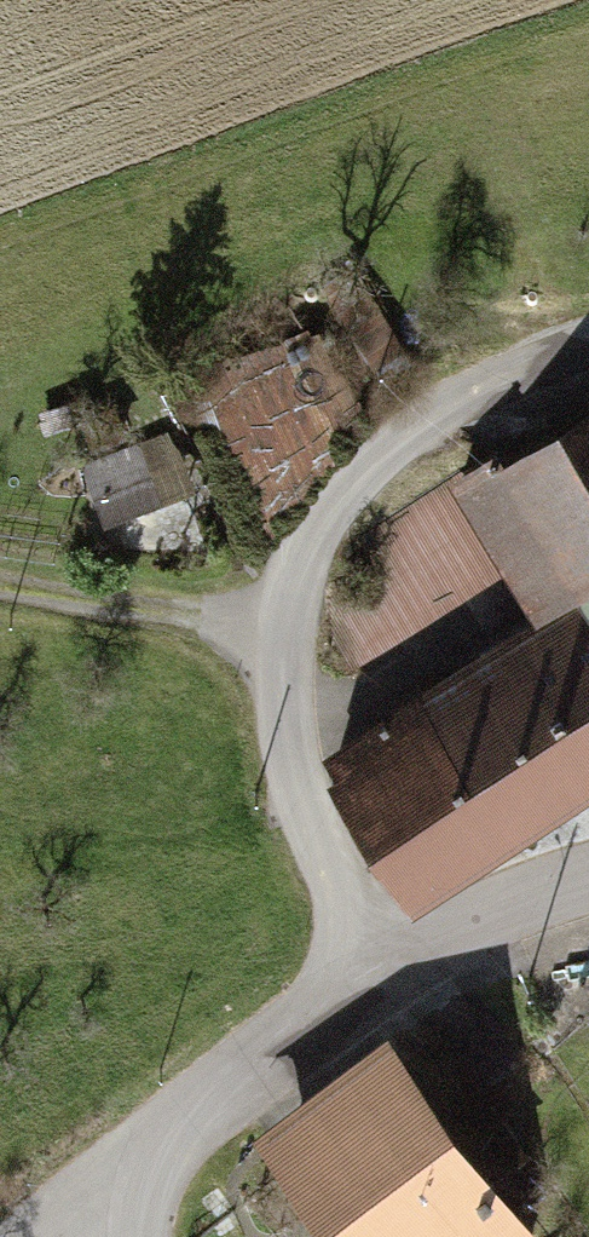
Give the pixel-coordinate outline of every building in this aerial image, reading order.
[(259,493),(322,467),(310,437),(357,417),(323,336),(213,381),(259,493)] [(134,446),(83,466),(106,541),(161,518),(134,446)] [(513,533),(572,601),(588,620),(588,490),(513,533)] [(500,655),(583,797),(588,793),(588,626),(572,601),(500,655)] [(361,753),(428,890),(583,797),(500,655),(361,753)] [(373,1236),(550,1236),(571,1217),(436,1048),(313,1159),(373,1236)]
